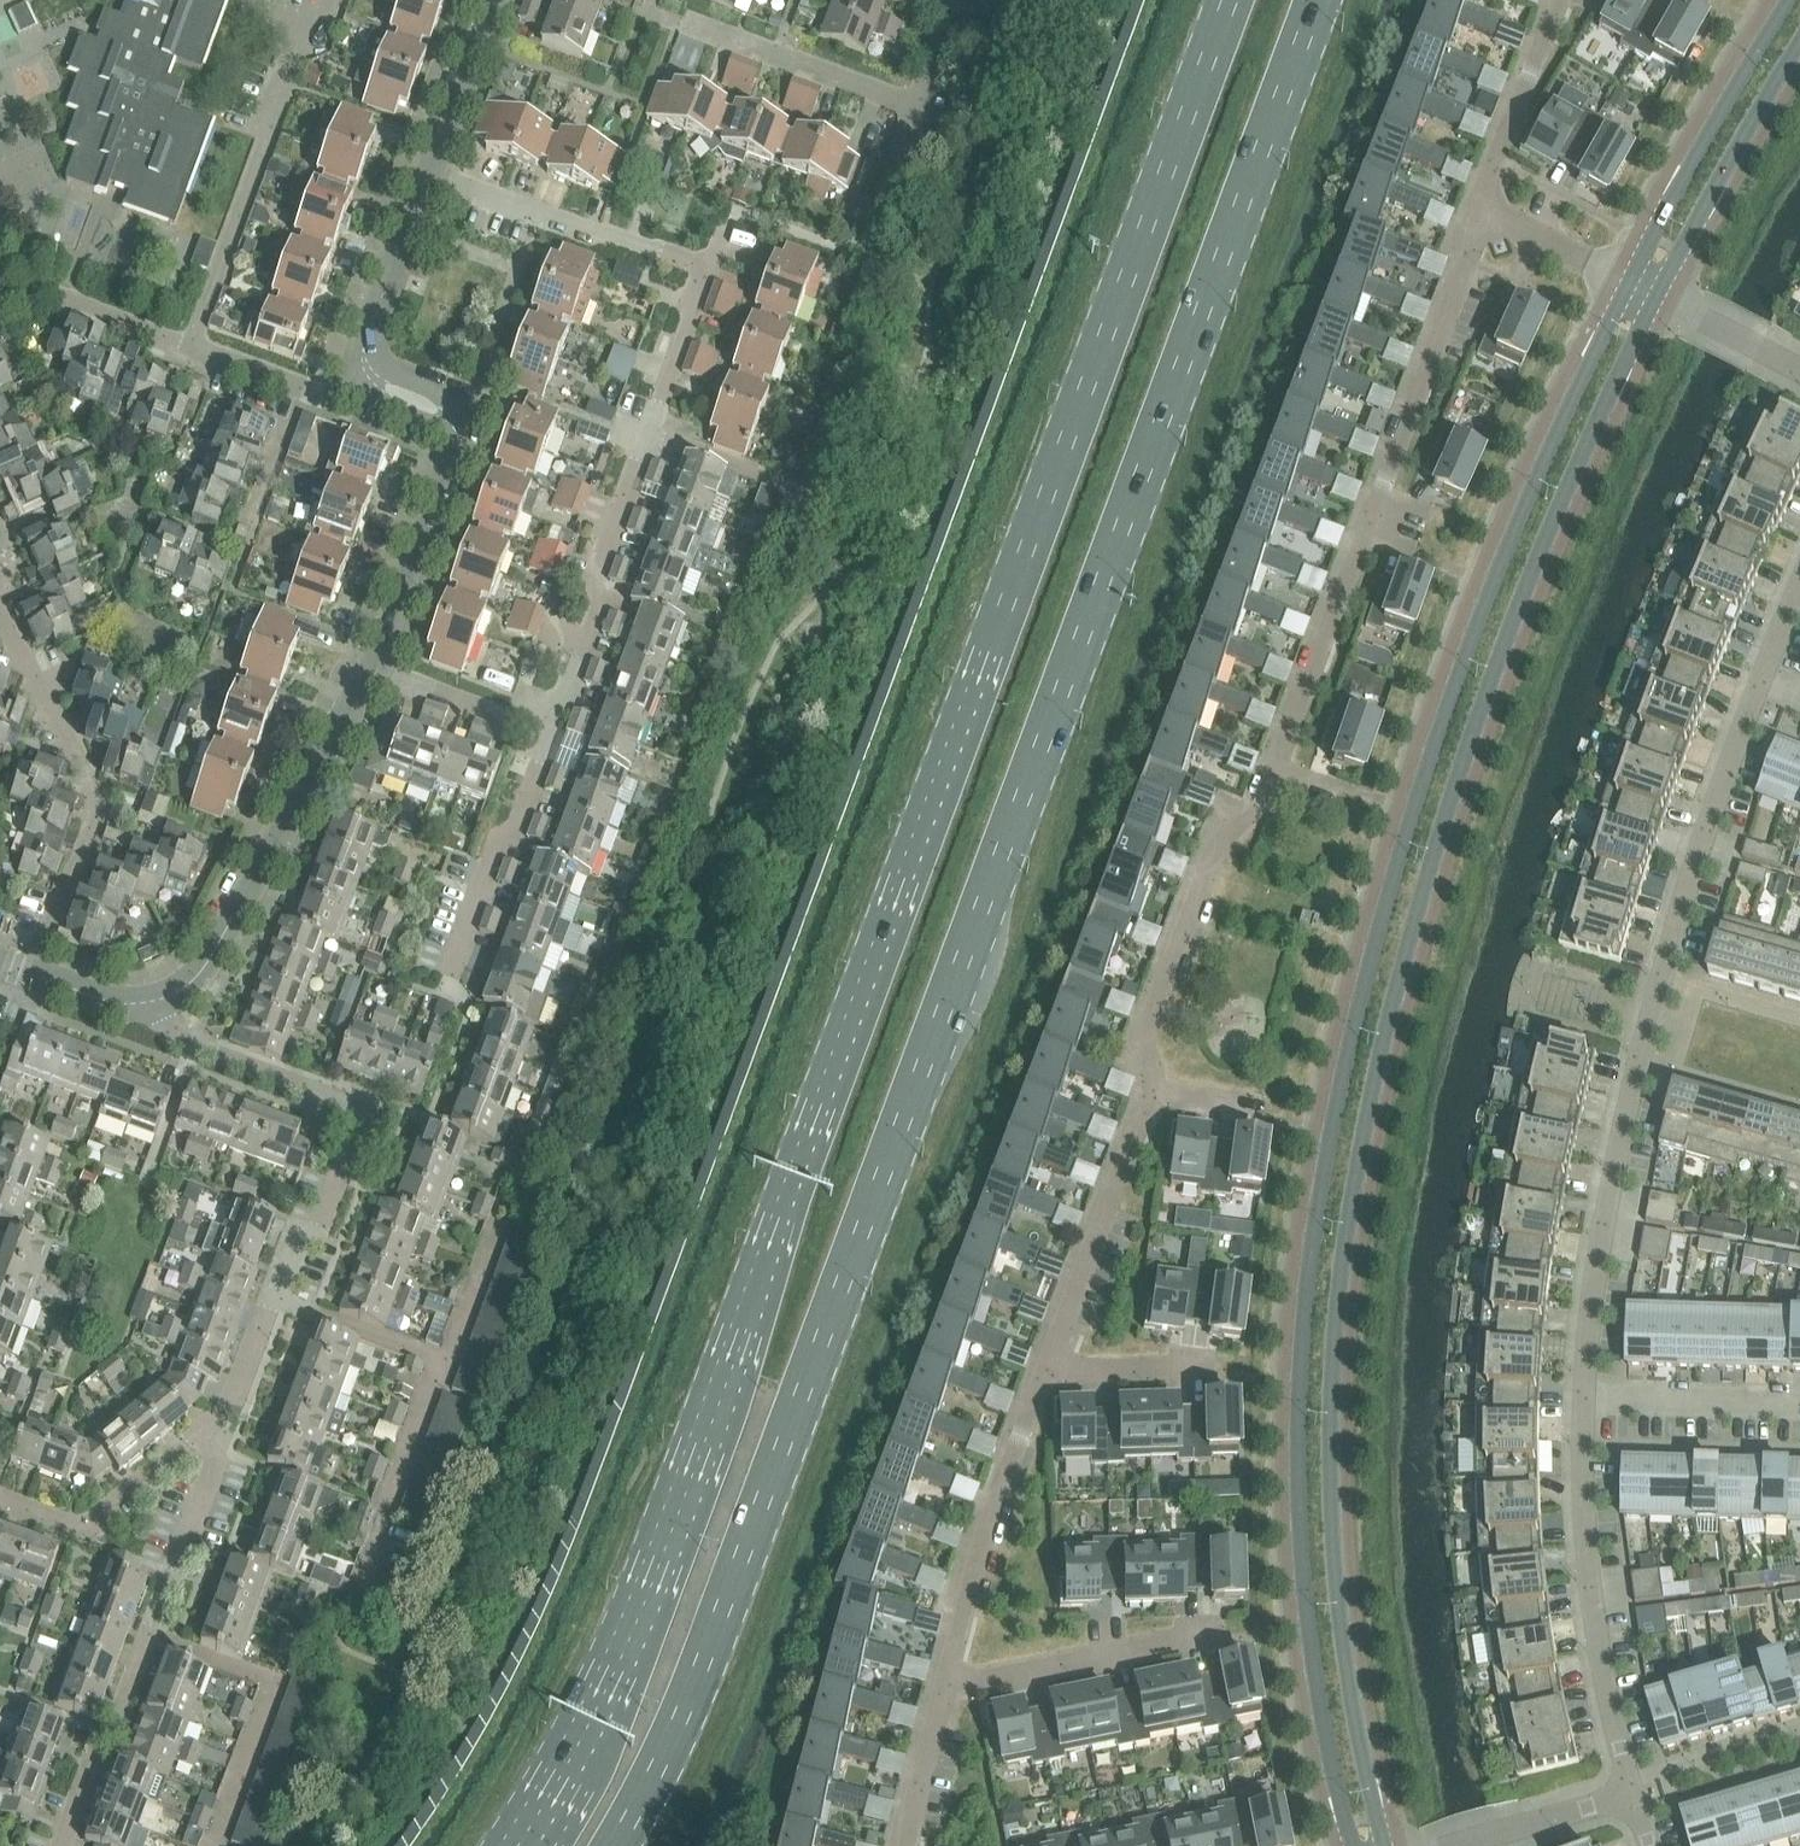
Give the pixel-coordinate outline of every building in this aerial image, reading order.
[(79,113),(67,146),(78,150),(66,183),(106,197),(110,186),(130,194),(124,209),(175,228),(213,124),(175,110),(184,85),(168,79),(174,62),(202,72),(226,5),(213,0),(130,0),(129,3),(126,2),(120,18),(104,12),(93,42),(82,38),(70,73),(80,77),(68,109),(79,113)] [(400,6),(439,21),(447,0),(402,0),(400,6)] [(537,14),(541,4),(531,0),(527,0),(523,9),(537,14)] [(551,19),(590,34),(599,10),(574,0),(558,0),(551,19)] [(599,10),(603,0),(574,0),(599,10)] [(733,12),(737,0),(700,0),(733,12)] [(831,10),(898,35),(902,25),(879,16),(885,0),(835,0),(831,10)] [(1445,0),(1431,0),(1415,40),(1442,51),(1443,49),(1454,22),(1498,39),(1505,22),(1461,4),(1460,6),(1445,0)] [(1649,0),(1613,0),(1598,27),(1621,40),(1619,45),(1634,54),(1661,7),(1649,0)] [(9,14),(19,35),(38,27),(28,5),(9,14)] [(398,34),(394,45),(394,46),(406,50),(410,38),(423,43),(422,43),(430,46),(439,21),(400,6),(390,31),(398,34)] [(1661,7),(1634,54),(1649,62),(1652,57),(1676,71),(1705,21),(1678,6),(1674,14),(1661,7)] [(537,14),(523,9),(519,20),(533,25),(537,14)] [(898,35),(831,10),(820,38),(865,54),(871,37),(895,45),(898,35)] [(590,34),(551,19),(542,44),(581,59),(590,34)] [(370,30),(359,61),(364,62),(417,82),(426,57),(419,54),(422,43),(423,43),(410,38),(406,50),(394,46),(394,45),(386,42),(382,35),(370,30)] [(1415,40),(1397,85),(1424,96),(1425,94),(1436,66),(1480,84),(1487,66),(1443,49),(1442,51),(1415,40)] [(722,84),(736,90),(746,62),(732,57),(722,84)] [(417,82),(364,62),(358,78),(371,83),(363,106),(395,118),(400,104),(407,107),(417,82)] [(736,90),(750,95),(761,67),(746,62),(736,90)] [(505,63),(501,74),(512,78),(516,67),(505,63)] [(783,107),(797,112),(808,85),(793,80),(783,107)] [(647,119),(686,134),(700,94),(675,85),(672,92),(659,87),(647,119)] [(808,85),(797,112),(812,118),(822,90),(808,85)] [(1397,85),(1379,129),(1407,140),(1407,138),(1418,111),(1462,129),(1469,111),(1425,94),(1424,96),(1397,85)] [(722,111),(723,111),(725,103),(700,94),(686,134),(695,137),(695,139),(706,153),(719,150),(721,152),(730,127),(718,123),(722,111)] [(486,151),(511,160),(526,121),(529,111),(491,97),(476,138),(489,143),(486,151)] [(1597,119),(1582,111),(1579,115),(1555,102),(1539,131),(1532,128),(1519,151),(1543,164),(1545,162),(1553,167),(1558,159),(1570,166),(1597,119)] [(730,127),(721,152),(726,158),(743,165),(747,156),(761,117),(736,107),(733,115),(723,111),(722,111),(718,123),(730,127)] [(341,109),(327,148),(366,162),(376,137),(368,134),(373,121),(341,109)] [(775,158),(786,162),(791,150),(779,145),(783,133),(784,133),(786,126),(761,117),(747,156),(772,165),(775,158)] [(1597,119),(1570,166),(1583,173),(1578,181),(1604,196),(1629,153),(1605,139),(1612,127),(1597,119)] [(539,162),(550,166),(551,166),(555,154),(543,150),(548,138),(551,130),(526,121),(511,160),(537,170),(539,162)] [(1451,156),(1407,138),(1407,140),(1379,129),(1361,174),(1389,185),(1389,183),(1400,156),(1444,173),(1451,156)] [(783,169),(808,179),(822,139),(797,130),(794,137),(784,133),(783,133),(779,145),(791,150),(786,162),(783,169)] [(547,174),(572,183),(587,144),(562,134),(559,142),(548,138),(543,150),(555,154),(551,166),(550,166),(547,174)] [(822,139),(808,179),(846,193),(858,161),(845,156),(848,149),(822,139)] [(587,144),(572,183),(597,192),(600,185),(614,190),(626,158),(613,153),(587,144)] [(325,176),(321,186),(321,187),(333,191),(337,179),(350,184),(349,184),(357,187),(366,162),(327,148),(317,173),(325,176)] [(1354,224),(1371,231),(1371,229),(1382,201),(1426,218),(1433,201),(1389,183),(1389,185),(1361,174),(1343,221),(1354,225),(1354,224)] [(313,184),(304,209),(344,223),(353,198),(345,195),(349,184),(350,184),(337,179),(333,191),(321,187),(321,186),(313,184)] [(302,237),(298,248),(311,252),(315,240),(327,245),(334,248),(344,223),(304,209),(295,234),(302,237)] [(1354,224),(1354,225),(1337,269),(1365,280),(1365,278),(1376,250),(1420,267),(1427,250),(1371,229),(1371,231),(1354,224)] [(302,237),(295,234),(291,245),(298,248),(302,237)] [(202,238),(191,268),(207,274),(218,244),(217,243),(202,238)] [(291,245),(282,270),(321,284),(330,259),(323,256),(327,245),(315,240),(311,252),(298,248),(291,245)] [(774,258),(765,283),(804,298),(818,260),(787,248),(782,261),(774,258)] [(550,259),(541,285),(590,303),(599,277),(590,274),(595,261),(563,249),(558,262),(550,259)] [(1337,269),(1320,314),(1347,325),(1348,323),(1359,295),(1403,312),(1409,295),(1365,278),(1365,280),(1337,269)] [(280,298),(276,309),(288,313),(292,301),(304,306),(312,309),(321,284),(282,270),(272,295),(280,298)] [(763,311),(759,322),(759,323),(771,327),(775,315),(787,320),(795,323),(804,298),(765,283),(755,309),(763,311)] [(710,298),(738,308),(743,294),(716,284),(710,298)] [(539,313),(535,323),(535,324),(547,328),(552,316),(564,321),(564,322),(580,328),(590,303),(541,285),(532,310),(539,313)] [(710,298),(705,312),(733,322),(738,308),(710,298)] [(276,309),(268,306),(259,330),(251,327),(246,342),(301,363),(307,347),(299,345),(308,320),(300,317),(304,306),(292,301),(288,313),(276,309)] [(1544,317),(1516,304),(1512,313),(1499,307),(1477,356),(1492,363),(1497,352),(1523,364),(1544,317)] [(1320,314),(1303,359),(1330,370),(1331,368),(1341,341),(1385,357),(1392,340),(1348,323),(1347,325),(1320,314)] [(751,319),(742,344),(781,359),(791,334),(783,331),(787,320),(775,315),(771,327),(759,323),(759,322),(751,319)] [(528,320),(519,346),(558,360),(567,335),(560,332),(564,322),(564,321),(552,316),(547,328),(535,324),(535,323),(528,320)] [(208,329),(222,334),(226,323),(212,318),(208,329)] [(62,367),(71,370),(81,374),(88,356),(98,359),(104,342),(110,344),(114,333),(103,328),(101,334),(70,322),(64,339),(54,336),(47,354),(65,361),(62,367)] [(740,372),(736,383),(736,384),(748,388),(753,376),(765,381),(765,382),(772,384),(781,359),(742,344),(733,370),(740,372)] [(688,359),(716,369),(721,355),(693,345),(688,359)] [(558,360),(519,346),(509,371),(517,374),(512,387),(544,399),(558,360)] [(14,388),(6,371),(12,368),(3,350),(0,352),(0,394),(14,388)] [(104,390),(114,393),(121,375),(131,379),(136,367),(124,363),(122,369),(98,359),(88,356),(81,374),(71,370),(64,388),(81,394),(79,400),(98,407),(104,390)] [(688,359),(683,373),(710,383),(716,369),(688,359)] [(1330,370),(1303,359),(1286,404),(1313,415),(1314,413),(1324,386),(1368,402),(1375,385),(1331,368),(1330,370)] [(130,406),(138,409),(148,413),(154,395),(165,399),(171,381),(177,383),(181,372),(170,368),(166,378),(154,374),(156,368),(138,361),(136,367),(131,379),(121,375),(114,393),(132,400),(130,406)] [(729,380),(719,406),(759,420),(768,395),(761,392),(765,382),(765,381),(753,376),(748,388),(736,384),(736,383),(729,380)] [(148,413),(138,409),(131,427),(148,434),(146,440),(165,446),(171,429),(181,433),(188,415),(194,417),(198,406),(187,402),(185,406),(165,399),(154,395),(148,413)] [(13,418),(5,400),(0,403),(0,424),(13,418)] [(514,414),(505,439),(544,454),(558,415),(527,404),(522,417),(514,414)] [(1313,415),(1286,404),(1268,450),(1296,460),(1297,458),(1307,431),(1351,447),(1358,430),(1314,413),(1313,415)] [(225,421),(219,439),(236,446),(233,456),(250,463),(248,468),(259,473),(263,461),(259,459),(270,429),(253,422),(256,412),(238,406),(231,423),(225,421)] [(759,420),(719,406),(710,431),(718,434),(713,447),(745,459),(759,420)] [(1750,440),(1799,464),(1799,422),(1766,406),(1750,440)] [(304,415),(299,426),(313,430),(317,419),(304,415)] [(36,450),(28,432),(22,435),(14,418),(13,418),(0,424),(0,434),(1,436),(0,436),(0,485),(9,481),(6,475),(23,468),(19,458),(36,450)] [(1461,432),(1446,425),(1424,474),(1437,480),(1433,489),(1461,501),(1482,454),(1457,443),(1461,432)] [(324,479),(332,482),(340,485),(340,486),(352,490),(356,478),(368,483),(368,484),(376,486),(385,462),(393,465),(399,450),(343,429),(337,444),(324,479)] [(205,454),(199,473),(216,479),(212,489),(230,496),(228,502),(239,506),(243,495),(239,493),(248,468),(250,463),(233,456),(236,446),(219,439),(218,439),(211,456),(205,454)] [(503,467),(499,478),(499,479),(511,483),(515,471),(527,476),(535,479),(544,454),(505,439),(495,464),(503,467)] [(1734,473),(1792,499),(1799,482),(1799,464),(1750,440),(1734,473)] [(29,507),(46,500),(41,489),(58,482),(54,472),(50,464),(44,467),(37,450),(36,450),(19,458),(23,468),(6,475),(9,481),(14,493),(20,491),(25,502),(15,507),(20,518),(31,513),(29,507)] [(1268,450),(1251,495),(1279,505),(1279,503),(1290,476),(1334,493),(1341,475),(1297,458),(1296,460),(1268,450)] [(667,467),(663,478),(717,497),(729,502),(738,477),(686,458),(681,472),(667,467)] [(650,473),(663,478),(667,467),(654,462),(650,473)] [(41,489),(46,500),(57,524),(81,513),(76,504),(93,496),(85,478),(79,481),(72,464),(54,472),(58,482),(41,489)] [(491,475),(482,500),(522,515),(531,490),(523,487),(527,476),(515,471),(511,483),(499,479),(499,478),(491,475)] [(216,479),(199,473),(198,472),(191,490),(185,488),(179,506),(196,513),(192,523),(217,532),(228,502),(230,496),(212,489),(216,479)] [(663,478),(650,473),(646,484),(659,489),(663,478)] [(1734,473),(1720,505),(1777,531),(1792,499),(1734,473)] [(332,482),(323,508),(362,522),(372,497),(364,494),(368,484),(368,483),(356,478),(352,490),(340,486),(340,485),(332,482)] [(673,494),(668,507),(708,522),(717,497),(663,478),(659,489),(673,494)] [(557,494),(585,504),(590,490),(562,479),(557,494)] [(552,508),(580,518),(585,504),(557,494),(552,508)] [(1251,495),(1234,539),(1262,550),(1262,548),(1273,521),(1317,537),(1323,520),(1279,503),(1279,505),(1251,495)] [(480,528),(476,539),(476,540),(488,544),(493,532),(505,537),(512,540),(522,515),(482,500),(473,525),(480,528)] [(317,546),(317,547),(329,551),(334,539),(346,544),(346,545),(353,547),(362,522),(323,508),(315,505),(304,535),(310,544),(317,546)] [(1720,505),(1705,538),(1763,563),(1777,531),(1720,505)] [(15,507),(4,512),(9,524),(20,518),(15,507)] [(645,527),(659,532),(699,546),(708,522),(668,507),(663,521),(649,516),(645,527)] [(636,511),(632,522),(645,527),(649,516),(636,511)] [(628,532),(641,538),(645,527),(632,522),(628,532)] [(235,538),(246,543),(250,531),(239,527),(235,538)] [(155,572),(173,579),(180,562),(190,566),(197,548),(203,550),(207,539),(195,534),(194,539),(163,528),(157,545),(147,542),(140,560),(157,567),(155,572)] [(25,545),(36,569),(39,574),(56,566),(60,576),(77,569),(78,568),(70,551),(76,549),(68,531),(51,539),(46,529),(29,536),(27,531),(15,536),(20,547),(25,545)] [(469,536),(459,561),(499,576),(508,551),(501,548),(505,537),(493,532),(488,544),(476,540),(476,539),(469,536)] [(659,532),(650,556),(689,571),(699,546),(659,532)] [(1763,563),(1705,538),(1691,571),(1750,595),(1763,563)] [(310,544),(300,569),(340,583),(349,558),(342,555),(346,545),(346,544),(334,539),(329,551),(317,547),(317,546),(310,544)] [(1262,550),(1234,539),(1217,585),(1244,595),(1245,593),(1256,566),(1300,583),(1306,565),(1262,548),(1262,550)] [(540,540),(535,555),(562,565),(568,551),(540,540)] [(180,562),(173,579),(173,580),(191,587),(188,593),(207,599),(213,582),(224,586),(230,568),(236,570),(240,559),(229,555),(225,565),(213,561),(215,555),(203,550),(197,548),(190,566),(180,562)] [(529,569),(557,579),(562,565),(535,555),(529,569)] [(650,556),(641,581),(680,595),(689,571),(650,556)] [(614,570),(627,576),(631,565),(618,560),(614,570)] [(458,589),(454,600),(454,601),(466,605),(470,593),(482,598),(482,599),(490,601),(499,576),(459,561),(450,586),(458,589)] [(40,594),(44,602),(48,612),(65,604),(70,614),(88,606),(80,589),(86,586),(77,569),(60,576),(56,566),(39,574),(36,569),(25,574),(30,585),(40,580),(46,592),(40,594)] [(340,583),(300,569),(286,607),(318,619),(323,606),(331,608),(340,583)] [(627,576),(614,570),(610,581),(623,586),(627,576)] [(1691,571),(1677,604),(1736,628),(1750,595),(1691,571)] [(1429,582),(1400,572),(1397,581),(1383,576),(1366,627),(1382,633),(1386,622),(1412,631),(1429,582)] [(631,606),(644,610),(671,620),(671,619),(680,595),(641,581),(627,576),(623,586),(637,591),(631,606)] [(1217,585),(1200,630),(1227,640),(1228,638),(1238,611),(1282,628),(1289,610),(1245,593),(1244,595),(1217,585)] [(446,597),(437,622),(476,637),(486,612),(478,609),(482,599),(482,598),(470,593),(466,605),(454,601),(454,600),(446,597)] [(48,612),(44,602),(27,610),(24,604),(13,609),(18,621),(23,619),(36,648),(53,640),(57,650),(75,642),(68,625),(73,622),(70,614),(65,604),(48,612)] [(512,616),(540,626),(545,612),(517,602),(512,616)] [(1677,604),(1664,638),(1723,661),(1736,628),(1677,604)] [(264,610),(250,649),(290,664),(299,638),(291,636),(296,622),(264,610)] [(621,629),(635,634),(674,649),(684,624),(671,619),(671,620),(644,610),(639,624),(625,619),(621,629)] [(611,613),(607,624),(621,629),(625,619),(611,613)] [(540,626),(512,616),(507,630),(534,640),(540,626)] [(476,637),(437,622),(428,648),(435,650),(430,664),(462,676),(476,637)] [(603,635),(617,640),(621,629),(607,624),(603,635)] [(631,645),(626,659),(665,673),(674,649),(635,634),(621,629),(617,640),(631,645)] [(1227,640),(1200,630),(1182,675),(1210,685),(1211,683),(1221,656),(1265,673),(1272,655),(1228,638),(1227,640)] [(1664,638),(1651,671),(1710,694),(1723,661),(1664,638)] [(248,677),(244,688),(256,693),(261,681),(273,685),(273,686),(280,689),(290,664),(250,649),(241,674),(248,677)] [(90,704),(86,714),(104,721),(111,703),(117,705),(124,687),(106,680),(110,670),(92,664),(95,658),(83,654),(79,665),(84,667),(72,697),(90,704)] [(607,667),(603,678),(656,698),(665,673),(626,659),(621,672),(607,667)] [(589,673),(603,678),(607,667),(593,662),(589,673)] [(1651,671),(1638,705),(1698,727),(1710,694),(1651,671)] [(3,704),(10,687),(16,689),(20,677),(8,673),(7,678),(0,676),(0,703),(3,704)] [(603,678),(589,673),(585,684),(599,689),(603,678)] [(1182,675),(1165,720),(1193,730),(1194,728),(1204,701),(1248,718),(1255,700),(1211,683),(1210,685),(1182,675)] [(613,694),(608,707),(647,722),(656,698),(603,678),(599,689),(613,694)] [(237,685),(227,710),(267,725),(276,700),(269,697),(273,686),(273,685),(261,681),(256,693),(244,688),(237,685)] [(1357,704),(1341,698),(1323,749),(1337,754),(1333,763),(1362,773),(1379,725),(1353,715),(1357,704)] [(4,752),(10,735),(20,738),(27,721),(33,723),(37,711),(25,707),(24,712),(3,704),(0,703),(0,751),(4,752)] [(85,741),(111,751),(121,755),(128,737),(138,741),(145,722),(127,716),(130,710),(117,705),(111,703),(104,721),(86,714),(84,713),(79,725),(90,728),(85,741)] [(367,771),(408,786),(427,735),(437,708),(426,704),(416,731),(402,726),(400,732),(384,726),(367,771)] [(1698,727),(1638,705),(1626,739),(1686,760),(1698,727)] [(589,716),(585,727),(638,747),(647,722),(608,707),(603,721),(589,716)] [(413,775),(437,784),(451,744),(438,739),(448,712),(437,708),(427,735),(408,786),(409,786),(413,775)] [(226,738),(222,749),(221,749),(234,754),(238,742),(250,746),(250,747),(258,750),(267,725),(227,710),(218,735),(226,738)] [(571,722),(585,727),(589,716),(575,711),(571,722)] [(1193,730),(1165,720),(1148,765),(1176,776),(1176,773),(1187,746),(1231,763),(1237,745),(1194,728),(1193,730)] [(437,784),(461,793),(486,726),(475,722),(465,749),(451,744),(437,784)] [(567,733),(581,738),(585,727),(571,722),(567,733)] [(486,726),(461,793),(486,802),(501,763),(486,757),(497,730),(486,726)] [(638,747),(585,727),(581,738),(595,743),(589,757),(629,772),(638,747)] [(121,755),(111,751),(102,775),(138,789),(141,782),(151,785),(156,774),(155,774),(162,756),(144,749),(146,743),(138,741),(128,737),(121,755)] [(1686,760),(1626,739),(1614,773),(1674,794),(1686,760)] [(214,746),(205,771),(244,786),(254,761),(246,758),(250,747),(250,746),(238,742),(234,754),(221,749),(222,749),(214,746)] [(1783,807),(1799,764),(1799,754),(1779,746),(1759,797),(1783,807)] [(10,803),(28,809),(32,799),(50,806),(53,796),(61,776),(66,777),(70,766),(59,762),(56,767),(39,761),(35,771),(18,765),(11,783),(17,785),(10,803)] [(568,773),(564,784),(577,789),(617,804),(626,778),(587,764),(581,778),(568,773)] [(1799,813),(1799,764),(1783,807),(1799,813)] [(1148,765),(1121,835),(1149,845),(1150,843),(1160,816),(1169,819),(1185,777),(1176,773),(1176,776),(1148,765)] [(554,768),(550,779),(564,784),(568,773),(554,768)] [(244,786),(205,771),(190,809),(222,821),(227,808),(235,811),(244,786)] [(1614,773),(1603,807),(1663,827),(1674,794),(1614,773)] [(546,790),(560,795),(564,784),(550,779),(546,790)] [(577,789),(568,813),(608,828),(617,804),(577,789)] [(25,838),(26,838),(43,844),(47,834),(65,840),(67,835),(76,810),(80,812),(85,800),(73,796),(71,802),(53,796),(50,806),(32,799),(28,809),(25,818),(31,820),(25,838)] [(1592,841),(1652,860),(1663,827),(1603,807),(1592,841)] [(549,822),(545,833),(599,853),(608,828),(568,813),(563,827),(549,822)] [(337,816),(327,845),(367,860),(372,847),(382,851),(386,849),(391,837),(360,825),(361,825),(356,823),(355,823),(337,816)] [(532,828),(545,833),(549,822),(536,817),(532,828)] [(166,835),(158,855),(154,865),(172,872),(168,882),(186,889),(193,871),(199,873),(206,855),(188,848),(192,838),(174,832),(177,826),(165,821),(161,833),(166,835)] [(528,838),(541,844),(545,833),(532,828),(528,838)] [(555,849),(551,862),(550,863),(578,872),(577,873),(590,878),(599,853),(545,833),(541,844),(555,849)] [(43,844),(26,838),(19,856),(25,858),(18,876),(37,883),(41,873),(58,879),(65,861),(59,858),(63,846),(74,850),(78,839),(67,835),(65,840),(47,834),(43,844)] [(1121,835),(1095,905),(1122,915),(1123,913),(1134,886),(1142,889),(1159,847),(1150,843),(1149,845),(1121,835)] [(132,852),(124,872),(120,882),(138,889),(134,899),(153,905),(159,888),(165,890),(168,882),(172,872),(154,865),(158,855),(141,849),(143,843),(131,838),(127,850),(132,852)] [(1592,841),(1581,875),(1642,894),(1652,860),(1592,841)] [(1743,857),(1780,868),(1785,853),(1747,842),(1743,857)] [(327,845),(317,872),(353,886),(357,876),(362,873),(367,860),(327,845)] [(98,868),(89,893),(87,898),(104,905),(100,915),(118,922),(119,922),(125,905),(131,907),(134,899),(138,889),(120,882),(124,872),(107,865),(109,859),(98,855),(93,867),(98,868)] [(519,867),(515,877),(569,897),(577,873),(578,872),(550,863),(551,862),(538,857),(533,872),(519,867)] [(397,871),(412,876),(416,866),(401,861),(397,871)] [(501,872),(515,877),(519,867),(505,861),(501,872)] [(1741,865),(1737,879),(1764,887),(1768,873),(1741,865)] [(394,881),(408,887),(412,876),(397,871),(394,881)] [(353,886),(317,872),(307,899),(347,914),(352,900),(350,896),(353,886)] [(515,877),(501,872),(497,883),(511,888),(515,877)] [(1581,875),(1571,910),(1631,928),(1642,894),(1581,875)] [(1792,880),(1780,876),(1773,897),(1786,901),(1792,880)] [(515,877),(511,888),(525,893),(520,907),(560,921),(569,897),(515,877)] [(87,898),(89,893),(77,888),(73,900),(78,902),(67,932),(84,939),(81,949),(99,956),(105,938),(111,940),(118,922),(100,915),(104,905),(87,898)] [(347,914),(307,899),(297,925),(297,926),(326,937),(325,938),(333,941),(337,930),(342,928),(347,914)] [(1068,974),(1096,985),(1096,983),(1107,955),(1116,959),(1132,917),(1123,913),(1122,915),(1095,905),(1068,974)] [(520,907),(511,931),(551,946),(560,921),(520,907)] [(487,910),(483,921),(497,926),(501,915),(487,910)] [(1631,928),(1571,910),(1560,946),(1621,963),(1631,928)] [(1298,927),(1311,930),(1315,917),(1302,914),(1298,927)] [(377,925),(392,931),(396,920),(381,915),(377,925)] [(1734,984),(1735,984),(1752,926),(1725,918),(1709,975),(1711,976),(1711,977),(1729,982),(1730,977),(1735,979),(1734,984)] [(277,935),(272,948),(336,972),(340,961),(320,953),(325,938),(326,937),(297,926),(297,925),(286,921),(282,932),(277,935)] [(479,932),(493,937),(497,926),(483,921),(479,932)] [(392,931),(377,925),(373,936),(388,941),(392,931)] [(1760,991),(1777,933),(1752,926),(1735,984),(1754,990),(1755,985),(1760,986),(1759,991),(1760,991)] [(511,931),(502,956),(542,970),(551,946),(511,931)] [(1799,946),(1799,940),(1797,950),(1775,944),(1778,933),(1777,933),(1760,991),(1779,997),(1780,992),(1785,993),(1784,998),(1785,999),(1799,946)] [(1785,999),(1799,1003),(1799,946),(1785,999)] [(269,966),(266,977),(306,992),(312,975),(332,983),(336,972),(272,948),(267,962),(269,966)] [(502,956),(493,980),(532,995),(542,970),(502,956)] [(1096,985),(1068,974),(1041,1044),(1069,1055),(1070,1053),(1080,1025),(1089,1029),(1105,986),(1096,983),(1096,985)] [(257,989),(252,1002),(316,1026),(320,1015),(300,1008),(306,992),(266,977),(262,987),(257,989)] [(532,995),(493,980),(483,1005),(523,1020),(532,995)] [(574,1010),(588,1015),(592,1004),(578,999),(574,1010)] [(316,1026),(252,1002),(247,1016),(249,1021),(245,1032),(256,1036),(250,1050),(280,1062),(292,1030),(312,1037),(316,1026)] [(352,1073),(365,1078),(389,1014),(378,1010),(370,1030),(353,1023),(346,1043),(345,1043),(343,1048),(344,1048),(338,1064),(349,1068),(352,1073)] [(588,1015),(574,1010),(570,1021),(584,1026),(588,1015)] [(383,1081),(394,1085),(408,1044),(392,1038),(400,1018),(389,1014),(365,1078),(379,1083),(383,1081)] [(482,1045),(519,1058),(523,1048),(527,1046),(533,1031),(516,1025),(516,1024),(511,1023),(492,1016),(482,1045)] [(408,1044),(394,1085),(404,1088),(406,1093),(421,1099),(428,1079),(430,1074),(444,1034),(432,1030),(425,1050),(408,1044)] [(42,1078),(52,1082),(66,1045),(37,1035),(33,1045),(19,1040),(1,1090),(16,1096),(24,1076),(37,1081),(42,1078)] [(1536,1039),(1527,1076),(1588,1090),(1597,1054),(1536,1039)] [(1069,1055),(1041,1044),(1024,1089),(1052,1100),(1053,1098),(1063,1071),(1107,1087),(1114,1070),(1070,1053),(1069,1055)] [(64,1091),(78,1096),(93,1055),(66,1045),(52,1082),(62,1086),(64,1091)] [(482,1045),(472,1072),(513,1087),(518,1073),(515,1068),(519,1058),(482,1045)] [(96,1098),(105,1101),(106,1102),(116,1076),(117,1076),(121,1065),(93,1055),(78,1096),(91,1100),(96,1098)] [(553,1071),(568,1076),(572,1066),(557,1061),(553,1071)] [(550,1081),(564,1087),(568,1076),(553,1071),(550,1081)] [(472,1072),(462,1099),(499,1112),(503,1103),(508,1100),(513,1087),(472,1072)] [(119,1120),(129,1123),(143,1086),(117,1076),(116,1076),(106,1102),(105,1101),(99,1116),(114,1122),(119,1120)] [(1527,1076),(1519,1110),(1581,1124),(1588,1090),(1527,1076)] [(143,1086),(129,1123),(139,1127),(142,1132),(156,1137),(163,1119),(164,1119),(165,1114),(171,1096),(143,1086)] [(185,1155),(196,1159),(219,1095),(206,1090),(201,1092),(190,1088),(184,1104),(183,1104),(182,1109),(175,1128),(192,1135),(185,1155)] [(1097,1115),(1053,1098),(1052,1100),(1024,1089),(1007,1135),(1035,1145),(1035,1143),(1046,1116),(1090,1132),(1097,1115)] [(1660,1147),(1686,1154),(1703,1096),(1702,1095),(1701,1100),(1695,1099),(1697,1094),(1679,1089),(1678,1091),(1676,1090),(1660,1147)] [(215,1143),(230,1149),(245,1108),(235,1105),(233,1100),(219,1095),(196,1159),(207,1163),(215,1143)] [(0,1096),(0,1113),(10,1117),(15,1102),(0,1096)] [(1686,1154),(1711,1162),(1728,1103),(1727,1103),(1726,1108),(1721,1106),(1723,1101),(1703,1096),(1686,1154)] [(533,1125),(548,1131),(558,1104),(543,1098),(533,1125)] [(499,1112),(462,1099),(452,1127),(470,1134),(470,1135),(475,1137),(475,1136),(492,1143),(498,1127),(495,1123),(499,1112)] [(1747,1108),(1728,1103),(1711,1162),(1736,1169),(1753,1110),(1752,1110),(1751,1115),(1745,1113),(1747,1108)] [(249,1152),(259,1155),(273,1118),(245,1108),(230,1149),(244,1154),(249,1152)] [(1519,1110),(1511,1146),(1573,1159),(1581,1124),(1519,1110)] [(1772,1115),(1753,1110),(1736,1169),(1738,1169),(1741,1159),(1765,1165),(1778,1117),(1777,1117),(1776,1122),(1770,1120),(1772,1115)] [(1787,1183),(1799,1136),(1799,1129),(1795,1127),(1797,1122),(1778,1117),(1765,1165),(1788,1172),(1785,1183),(1787,1183)] [(273,1118),(259,1155),(269,1159),(271,1164),(300,1175),(311,1145),(297,1140),(301,1129),(273,1118)] [(51,1135),(62,1139),(67,1124),(57,1121),(51,1135)] [(67,1124),(62,1139),(72,1143),(77,1128),(67,1124)] [(1197,1194),(1214,1196),(1222,1143),(1207,1141),(1208,1131),(1199,1130),(1199,1128),(1172,1124),(1168,1150),(1175,1151),(1171,1185),(1198,1189),(1197,1194)] [(548,1131),(533,1125),(529,1136),(544,1141),(548,1131)] [(426,1126),(416,1154),(456,1169),(461,1155),(459,1151),(463,1139),(447,1133),(442,1131),(426,1126)] [(0,1141),(0,1156),(59,1178),(63,1167),(43,1160),(50,1142),(30,1135),(30,1134),(25,1132),(25,1133),(9,1127),(5,1139),(0,1141)] [(1079,1160),(1035,1143),(1035,1145),(1007,1135),(990,1180),(1017,1190),(1018,1188),(1029,1161),(1073,1178),(1079,1160)] [(1222,1143),(1214,1196),(1231,1199),(1232,1193),(1259,1197),(1267,1139),(1237,1135),(1236,1145),(1222,1143)] [(1787,1183),(1799,1187),(1799,1136),(1787,1183)] [(1511,1146),(1504,1181),(1566,1194),(1573,1159),(1511,1146)] [(101,1166),(112,1170),(117,1155),(107,1151),(101,1166)] [(492,1163),(507,1168),(511,1157),(496,1152),(492,1163)] [(416,1154),(405,1181),(442,1195),(446,1185),(451,1182),(456,1169),(416,1154)] [(112,1170),(122,1173),(128,1159),(117,1155),(112,1170)] [(29,1198),(35,1182),(55,1189),(59,1178),(0,1156),(0,1187),(29,1198)] [(77,1169),(72,1183),(81,1186),(86,1172),(77,1169)] [(233,1194),(244,1198),(249,1183),(238,1179),(233,1194)] [(1017,1190),(990,1180),(973,1225),(1000,1235),(1001,1233),(1012,1206),(1055,1223),(1062,1205),(1018,1188),(1017,1190)] [(405,1181),(396,1207),(395,1208),(425,1219),(425,1221),(435,1225),(441,1210),(439,1205),(442,1195),(405,1181)] [(1504,1181),(1497,1218),(1559,1229),(1566,1194),(1504,1181)] [(249,1183),(244,1198),(254,1201),(259,1187),(249,1183)] [(0,1187),(0,1219),(39,1234),(43,1222),(23,1214),(29,1198),(0,1187)] [(1649,1208),(1677,1213),(1680,1199),(1651,1194),(1649,1208)] [(476,1207),(490,1212),(494,1202),(480,1197),(476,1207)] [(231,1221),(227,1231),(264,1245),(275,1217),(257,1210),(257,1209),(252,1208),(234,1201),(229,1216),(231,1221)] [(178,1213),(193,1218),(197,1208),(182,1203),(178,1213)] [(376,1216),(371,1230),(435,1254),(439,1243),(419,1235),(425,1221),(425,1219),(395,1208),(396,1207),(385,1203),(381,1214),(376,1216)] [(490,1212),(476,1207),(472,1217),(486,1223),(490,1212)] [(1646,1222),(1675,1227),(1677,1213),(1649,1208),(1646,1222)] [(193,1218),(178,1213),(174,1223),(189,1229),(193,1218)] [(1497,1218),(1491,1255),(1553,1264),(1559,1229),(1497,1218)] [(1703,1233),(1724,1236),(1726,1224),(1705,1220),(1703,1233)] [(1726,1224),(1724,1236),(1745,1240),(1747,1228),(1726,1224)] [(1000,1235),(973,1225),(955,1270),(983,1280),(984,1278),(994,1251),(1038,1268),(1045,1250),(1001,1233),(1000,1235)] [(543,1237),(513,1226),(508,1241),(538,1251),(543,1237)] [(1642,1244),(1671,1249),(1673,1234),(1645,1229),(1642,1244)] [(1754,1242),(1775,1246),(1777,1233),(1756,1229),(1754,1242)] [(364,1258),(405,1274),(411,1257),(431,1265),(435,1254),(371,1230),(366,1243),(368,1248),(364,1258)] [(11,1231),(1,1260),(38,1273),(42,1263),(46,1261),(52,1246),(34,1240),(34,1239),(29,1237),(29,1238),(11,1231)] [(218,1243),(213,1257),(254,1273),(264,1245),(227,1231),(223,1241),(218,1243)] [(1170,1233),(1156,1231),(1154,1246),(1164,1247),(1169,1243),(1170,1233)] [(1777,1233),(1775,1246),(1796,1250),(1798,1237),(1777,1233)] [(1253,1240),(1237,1238),(1235,1253),(1251,1255),(1253,1240)] [(1699,1252),(1713,1254),(1715,1242),(1701,1239),(1699,1252)] [(538,1251),(508,1241),(503,1254),(533,1265),(538,1251)] [(1715,1242),(1713,1254),(1728,1257),(1730,1245),(1715,1242)] [(1671,1249),(1642,1244),(1640,1259),(1668,1264),(1671,1249)] [(1744,1260),(1758,1263),(1761,1250),(1746,1248),(1744,1260)] [(1761,1250),(1758,1263),(1773,1265),(1775,1253),(1761,1250)] [(533,1265),(503,1254),(498,1268),(528,1279),(533,1265)] [(1490,1258),(1486,1292),(1549,1299),(1553,1264),(1491,1255),(1490,1258)] [(1799,1270),(1799,1258),(1791,1256),(1789,1268),(1799,1270)] [(187,1266),(183,1277),(247,1301),(252,1287),(250,1282),(254,1273),(213,1257),(207,1273),(187,1266)] [(356,1271),(351,1284),(415,1308),(419,1297),(399,1290),(405,1274),(364,1258),(361,1269),(356,1271)] [(0,1262),(0,1290),(31,1302),(36,1288),(34,1283),(38,1273),(1,1260),(0,1262)] [(528,1279),(498,1268),(493,1281),(523,1292),(528,1279)] [(1197,1325),(1204,1271),(1187,1269),(1186,1274),(1159,1270),(1154,1304),(1147,1303),(1144,1330),(1171,1333),(1172,1331),(1181,1332),(1182,1323),(1197,1325)] [(983,1280),(955,1270),(938,1315),(966,1325),(967,1323),(977,1296),(1021,1313),(1028,1295),(984,1278),(983,1280)] [(1204,1271),(1197,1325),(1211,1327),(1210,1336),(1240,1340),(1248,1282),(1220,1279),(1221,1273),(1204,1271)] [(72,1286),(87,1291),(90,1281),(76,1276),(72,1286)] [(199,1295),(193,1311),(234,1326),(238,1316),(243,1314),(247,1301),(183,1277),(179,1288),(199,1295)] [(523,1292),(493,1281),(488,1295),(518,1306),(523,1292)] [(415,1308),(351,1284),(346,1298),(348,1303),(344,1314),(360,1320),(365,1322),(384,1329),(391,1312),(411,1319),(415,1308)] [(68,1296),(83,1301),(87,1291),(72,1286),(68,1296)] [(18,1327),(22,1318),(26,1315),(31,1302),(0,1290),(0,1321),(18,1327)] [(1486,1292),(1482,1329),(1545,1335),(1549,1299),(1486,1292)] [(518,1306),(488,1295),(483,1309),(513,1319),(518,1306)] [(513,1319),(483,1309),(478,1322),(508,1333),(513,1319)] [(167,1320),(163,1331),(227,1355),(232,1341),(230,1336),(234,1326),(193,1311),(187,1327),(167,1320)] [(1654,1367),(1656,1311),(1630,1311),(1629,1366),(1654,1367)] [(1677,1367),(1679,1312),(1656,1311),(1654,1367),(1677,1367)] [(1677,1367),(1700,1368),(1702,1313),(1679,1312),(1677,1367)] [(1700,1368),(1724,1369),(1725,1313),(1702,1313),(1700,1368)] [(1725,1313),(1724,1369),(1747,1370),(1748,1314),(1725,1313)] [(1770,1370),(1772,1315),(1748,1314),(1747,1370),(1770,1370)] [(966,1325),(938,1315),(921,1360),(949,1370),(949,1368),(960,1341),(1004,1358),(1011,1340),(967,1323),(966,1325)] [(1795,1316),(1772,1315),(1770,1370),(1793,1371),(1795,1316)] [(0,1352),(0,1353),(11,1357),(16,1342),(14,1337),(18,1327),(0,1321),(0,1352)] [(508,1333),(478,1322),(473,1336),(502,1347),(508,1333)] [(319,1325),(308,1354),(349,1369),(363,1374),(367,1363),(353,1358),(360,1341),(342,1334),(342,1333),(337,1332),(319,1325)] [(1482,1329),(1479,1366),(1542,1370),(1545,1335),(1482,1329)] [(52,1340),(67,1346),(71,1335),(56,1330),(52,1340)] [(179,1349),(169,1377),(201,1399),(208,1380),(213,1382),(217,1371),(222,1368),(227,1355),(163,1331),(159,1342),(179,1349)] [(502,1347),(473,1336),(468,1349),(497,1360),(502,1347)] [(67,1346),(52,1340),(48,1350),(63,1356),(67,1346)] [(497,1360),(468,1349),(463,1363),(492,1374),(497,1360)] [(308,1354),(298,1381),(339,1396),(349,1369),(308,1354)] [(106,1366),(116,1378),(125,1371),(115,1359),(106,1366)] [(405,1370),(420,1376),(424,1364),(409,1359),(405,1370)] [(949,1370),(921,1360),(904,1405),(932,1416),(932,1414),(943,1386),(987,1403),(993,1385),(949,1368),(949,1370)] [(492,1374),(463,1363),(458,1377),(487,1387),(492,1374)] [(106,1366),(98,1373),(108,1385),(116,1378),(106,1366)] [(1479,1366),(1477,1404),(1540,1406),(1542,1370),(1479,1366)] [(43,1376),(38,1391),(49,1395),(54,1380),(43,1376)] [(12,1387),(27,1392),(30,1382),(16,1377),(12,1387)] [(148,1394),(137,1403),(165,1436),(188,1417),(185,1413),(201,1399),(169,1377),(159,1385),(162,1388),(154,1394),(148,1394)] [(487,1387),(458,1377),(452,1391),(482,1402),(487,1387)] [(298,1381),(288,1408),(329,1423),(339,1396),(298,1381)] [(27,1392),(12,1387),(8,1397),(23,1403),(27,1392)] [(473,1406),(443,1395),(438,1410),(467,1421),(473,1406)] [(1192,1409),(1194,1463),(1211,1462),(1211,1457),(1239,1456),(1237,1398),(1207,1399),(1207,1408),(1192,1409)] [(1106,1412),(1107,1466),(1124,1465),(1124,1460),(1151,1459),(1149,1399),(1119,1400),(1119,1411),(1106,1412)] [(1168,1399),(1149,1399),(1151,1459),(1177,1458),(1177,1463),(1194,1463),(1192,1409),(1178,1409),(1178,1400),(1168,1400),(1168,1399)] [(1107,1466),(1106,1412),(1091,1412),(1091,1402),(1081,1403),(1081,1400),(1053,1401),(1054,1428),(1061,1427),(1062,1462),(1089,1461),(1090,1466),(1107,1466)] [(126,1418),(118,1424),(143,1455),(165,1436),(137,1403),(126,1412),(126,1418)] [(389,1415),(403,1420),(407,1410),(393,1404),(389,1415)] [(1477,1404),(1476,1442),(1540,1442),(1540,1406),(1477,1404)] [(932,1416),(904,1405),(887,1450),(914,1461),(915,1459),(926,1431),(970,1448),(976,1430),(932,1414),(932,1416)] [(288,1408),(278,1435),(319,1450),(329,1423),(288,1408)] [(467,1421),(438,1410),(433,1423),(462,1434),(467,1421)] [(403,1420),(389,1415),(385,1425),(399,1430),(403,1420)] [(11,1462),(40,1472),(53,1435),(43,1432),(41,1427),(26,1421),(20,1438),(19,1438),(18,1443),(11,1462)] [(462,1434),(433,1423),(428,1437),(457,1448),(462,1434)] [(104,1431),(88,1444),(94,1481),(113,1466),(119,1474),(143,1455),(118,1424),(109,1431),(104,1431)] [(53,1435),(40,1472),(68,1483),(72,1473),(94,1481),(88,1444),(68,1437),(63,1439),(53,1435)] [(319,1450),(278,1435),(268,1464),(286,1470),(285,1471),(290,1473),(291,1472),(308,1479),(319,1450)] [(457,1448),(428,1437),(423,1450),(452,1461),(457,1448)] [(1476,1442),(1477,1479),(1540,1478),(1540,1442),(1476,1442)] [(452,1461),(423,1450),(418,1464),(447,1475),(452,1461)] [(914,1461),(887,1450),(869,1495),(897,1506),(898,1504),(908,1476),(952,1493),(959,1475),(915,1459),(914,1461)] [(369,1469),(383,1474),(387,1464),(372,1459),(369,1469)] [(1649,1519),(1651,1464),(1626,1463),(1624,1518),(1649,1519)] [(447,1475),(418,1464),(413,1478),(442,1488),(447,1475)] [(1674,1464),(1651,1464),(1649,1519),(1673,1520),(1674,1464)] [(1673,1520),(1696,1520),(1697,1465),(1674,1464),(1673,1520)] [(1696,1520),(1719,1521),(1721,1466),(1697,1465),(1696,1520)] [(1742,1522),(1744,1467),(1721,1466),(1719,1521),(1742,1522)] [(1765,1523),(1767,1467),(1744,1467),(1742,1522),(1765,1523)] [(1788,1523),(1790,1468),(1767,1467),(1765,1523),(1788,1523)] [(1790,1468),(1788,1523),(1799,1524),(1799,1468),(1790,1468)] [(383,1474),(369,1469),(365,1479),(379,1485),(383,1474)] [(284,1477),(273,1505),(310,1519),(314,1509),(319,1507),(324,1492),(307,1486),(307,1485),(302,1483),(302,1484),(284,1477)] [(442,1488),(413,1478),(408,1491),(437,1502),(442,1488)] [(1477,1483),(1478,1517),(1541,1513),(1540,1478),(1477,1479),(1477,1483)] [(437,1502),(408,1491),(403,1505),(432,1516),(437,1502)] [(942,1520),(898,1504),(897,1506),(869,1496),(852,1540),(880,1551),(881,1549),(891,1521),(935,1538),(942,1520)] [(273,1505),(263,1532),(303,1547),(308,1534),(306,1529),(310,1519),(273,1505)] [(432,1516),(403,1505),(398,1519),(427,1530),(432,1516)] [(1478,1517),(1481,1554),(1544,1549),(1541,1513),(1478,1517)] [(356,1524),(352,1535),(366,1540),(370,1530),(356,1524)] [(3,1530),(0,1539),(0,1575),(2,1576),(7,1573),(17,1577),(30,1540),(3,1530)] [(303,1547),(263,1532),(252,1561),(271,1568),(276,1570),(289,1575),(294,1563),(298,1561),(303,1547)] [(348,1545),(362,1550),(366,1540),(352,1535),(348,1545)] [(1180,1544),(1153,1545),(1155,1604),(1174,1604),(1174,1603),(1184,1602),(1184,1593),(1198,1592),(1196,1538),(1179,1539),(1180,1544)] [(1196,1538),(1198,1592),(1213,1592),(1213,1601),(1243,1600),(1241,1542),(1214,1543),(1214,1538),(1196,1538)] [(59,1550),(30,1540),(17,1577),(27,1581),(29,1586),(44,1591),(50,1573),(51,1573),(53,1569),(52,1568),(59,1550)] [(880,1551),(852,1540),(834,1589),(845,1592),(846,1591),(863,1596),(864,1594),(874,1566),(918,1583),(925,1566),(881,1549),(880,1551)] [(1155,1604),(1153,1545),(1127,1546),(1127,1540),(1110,1541),(1111,1595),(1125,1594),(1125,1605),(1155,1604)] [(1111,1595),(1110,1541),(1093,1541),(1093,1547),(1065,1548),(1066,1582),(1059,1582),(1060,1609),(1087,1608),(1088,1605),(1097,1605),(1097,1595),(1111,1595)] [(1481,1554),(1484,1591),(1547,1584),(1544,1549),(1481,1554)] [(103,1588),(99,1598),(136,1611),(147,1583),(136,1579),(141,1565),(111,1554),(101,1583),(103,1588)] [(232,1561),(222,1589),(262,1604),(267,1591),(265,1586),(269,1575),(253,1569),(253,1568),(248,1567),(232,1561)] [(1705,1583),(1706,1595),(1721,1593),(1718,1570),(1703,1572),(1705,1583)] [(1632,1575),(1634,1590),(1662,1586),(1661,1571),(1632,1575)] [(1797,1583),(1795,1571),(1781,1573),(1782,1585),(1797,1583)] [(1750,1577),(1752,1589),(1766,1587),(1765,1575),(1750,1577)] [(1750,1577),(1736,1579),(1737,1591),(1752,1589),(1750,1577)] [(331,1590),(346,1595),(350,1584),(335,1579),(331,1590)] [(1706,1595),(1705,1583),(1690,1584),(1692,1597),(1706,1595)] [(1484,1591),(1489,1629),(1552,1620),(1547,1584),(1484,1591)] [(1634,1590),(1636,1604),(1664,1600),(1662,1586),(1634,1590)] [(298,1598),(313,1604),(317,1592),(302,1587),(298,1598)] [(222,1589),(212,1617),(249,1630),(252,1620),(257,1618),(262,1604),(222,1589)] [(1798,1590),(1783,1592),(1785,1605),(1799,1603),(1798,1590)] [(863,1596),(846,1591),(845,1592),(833,1638),(862,1645),(863,1643),(870,1615),(916,1627),(920,1609),(864,1594),(863,1596)] [(1753,1596),(1754,1609),(1769,1607),(1767,1594),(1753,1596)] [(1754,1609),(1753,1596),(1738,1598),(1740,1611),(1754,1609)] [(45,1608),(60,1614),(63,1603),(49,1598),(45,1608)] [(85,1624),(126,1639),(136,1611),(99,1598),(95,1608),(91,1610),(85,1624)] [(1707,1602),(1709,1615),(1723,1613),(1722,1600),(1707,1602)] [(1707,1602),(1693,1604),(1694,1617),(1709,1615),(1707,1602)] [(60,1614),(45,1608),(41,1619),(56,1624),(60,1614)] [(1637,1611),(1639,1626),(1667,1622),(1665,1608),(1637,1611)] [(23,1613),(18,1628),(29,1632),(34,1617),(23,1613)] [(249,1630),(212,1617),(201,1645),(217,1651),(222,1653),(242,1660),(247,1645),(245,1640),(249,1630)] [(1489,1629),(1494,1666),(1557,1656),(1552,1620),(1489,1629)] [(1667,1622),(1639,1626),(1641,1641),(1669,1637),(1667,1622)] [(83,1642),(79,1652),(116,1666),(126,1639),(85,1624),(80,1637),(83,1642)] [(286,1632),(282,1643),(297,1648),(300,1638),(286,1632)] [(862,1645),(833,1638),(821,1685),(849,1692),(850,1690),(858,1662),(903,1674),(908,1655),(863,1643),(862,1645)] [(297,1648),(282,1643),(278,1653),(293,1658),(297,1648)] [(25,1663),(39,1668),(43,1658),(29,1652),(25,1663)] [(70,1664),(65,1678),(106,1693),(116,1666),(79,1652),(75,1662),(70,1664)] [(168,1654),(158,1682),(195,1696),(199,1686),(203,1684),(209,1669),(192,1662),(187,1660),(187,1661),(168,1654)] [(1494,1666),(1501,1703),(1563,1691),(1557,1656),(1494,1666)] [(1787,1669),(1784,1657),(1762,1664),(1765,1675),(1777,1717),(1799,1710),(1787,1669)] [(1208,1676),(1219,1729),(1235,1726),(1234,1720),(1261,1715),(1250,1658),(1220,1664),(1222,1673),(1208,1676)] [(39,1668),(25,1663),(21,1673),(35,1678),(39,1668)] [(1787,1669),(1799,1710),(1799,1665),(1787,1669)] [(1182,1670),(1163,1674),(1175,1732),(1201,1727),(1202,1732),(1219,1729),(1208,1676),(1194,1679),(1192,1669),(1182,1671),(1182,1670)] [(1733,1730),(1755,1723),(1739,1670),(1717,1677),(1733,1730)] [(1740,1670),(1739,1670),(1755,1723),(1777,1717),(1765,1675),(1744,1682),(1740,1670)] [(1123,1693),(1133,1746),(1150,1743),(1149,1737),(1175,1732),(1163,1674),(1134,1680),(1136,1691),(1123,1693)] [(1717,1677),(1695,1683),(1711,1736),(1733,1730),(1717,1677)] [(106,1693),(65,1678),(60,1691),(63,1696),(58,1708),(75,1714),(74,1714),(79,1716),(79,1715),(96,1721),(106,1693)] [(322,1690),(293,1679),(288,1693),(317,1704),(322,1690)] [(16,1691),(28,1695),(32,1685),(20,1680),(16,1691)] [(158,1682),(148,1709),(188,1725),(193,1711),(191,1706),(195,1696),(158,1682)] [(1695,1683),(1673,1690),(1688,1743),(1711,1736),(1695,1683)] [(849,1692),(821,1685),(809,1731),(837,1739),(838,1737),(845,1708),(891,1720),(896,1702),(850,1690),(849,1692)] [(1078,1691),(1090,1749),(1116,1744),(1117,1749),(1133,1746),(1123,1693),(1109,1696),(1107,1686),(1097,1688),(1097,1687),(1078,1691)] [(1688,1743),(1673,1690),(1648,1697),(1664,1750),(1688,1743)] [(1038,1710),(1048,1763),(1065,1760),(1064,1754),(1090,1749),(1078,1691),(1049,1697),(1051,1708),(1038,1710)] [(1501,1703),(1509,1739),(1571,1725),(1568,1714),(1563,1691),(1501,1703)] [(317,1704),(288,1693),(283,1707),(312,1718),(317,1704)] [(239,1700),(235,1711),(249,1716),(253,1706),(239,1700)] [(1048,1763),(1038,1710),(1025,1713),(1022,1704),(1012,1705),(1012,1703),(984,1709),(990,1735),(997,1733),(1003,1767),(1031,1761),(1032,1767),(1048,1763)] [(312,1718),(283,1707),(278,1721),(307,1731),(312,1718)] [(139,1722),(134,1735),(198,1759),(202,1748),(182,1740),(188,1725),(148,1709),(144,1719),(139,1722)] [(18,1725),(13,1738),(53,1753),(64,1725),(48,1719),(48,1718),(43,1717),(27,1711),(23,1722),(18,1725)] [(231,1721),(245,1726),(249,1716),(235,1711),(231,1721)] [(307,1731),(278,1721),(273,1734),(302,1745),(307,1731)] [(1571,1725),(1509,1739),(1518,1778),(1580,1762),(1571,1725)] [(837,1739),(809,1731),(796,1778),(825,1785),(826,1783),(833,1755),(879,1767),(883,1749),(838,1737),(837,1739)] [(302,1745),(273,1734),(267,1748),(297,1759),(302,1745)] [(128,1762),(124,1761),(124,1762),(157,1774),(157,1776),(167,1780),(168,1780),(174,1762),(194,1770),(198,1759),(134,1735),(129,1748),(131,1753),(128,1762)] [(10,1757),(6,1767),(43,1780),(44,1779),(53,1753),(13,1738),(8,1752),(10,1757)] [(297,1759),(267,1748),(262,1761),(292,1772),(297,1759)] [(106,1786),(143,1800),(157,1805),(167,1780),(157,1776),(157,1774),(124,1762),(124,1761),(117,1758),(106,1786)] [(292,1772),(262,1761),(257,1775),(287,1786),(292,1772)] [(6,1767),(3,1765),(0,1764),(0,1784),(0,1785),(0,1786),(0,1797),(7,1799),(2,1814),(31,1825),(47,1781),(44,1779),(43,1780),(6,1767)] [(287,1786),(257,1775),(252,1788),(282,1799),(287,1786)] [(825,1785),(796,1778),(784,1824),(813,1832),(813,1830),(821,1802),(866,1813),(871,1795),(826,1783),(825,1785)] [(1774,1788),(1790,1841),(1799,1838),(1799,1793),(1797,1781),(1774,1788)] [(106,1786),(96,1813),(137,1829),(142,1815),(140,1810),(143,1800),(106,1786)] [(282,1799),(252,1788),(247,1802),(277,1813),(282,1799)] [(1752,1794),(1767,1845),(1773,1845),(1790,1841),(1774,1788),(1752,1794)] [(1730,1801),(1743,1845),(1767,1845),(1752,1794),(1730,1801)] [(1242,1845),(1288,1845),(1278,1799),(1251,1805),(1250,1799),(1233,1803),(1242,1845)] [(1708,1808),(1719,1845),(1743,1845),(1730,1801),(1708,1808)] [(277,1813),(247,1802),(242,1816),(272,1826),(277,1813)] [(1198,1845),(1242,1845),(1233,1803),(1217,1806),(1218,1811),(1192,1817),(1198,1845)] [(1708,1808),(1683,1815),(1692,1845),(1719,1845),(1708,1808)] [(194,1819),(208,1824),(212,1814),(197,1809),(194,1819)] [(96,1813),(86,1842),(97,1845),(126,1845),(127,1844),(132,1842),(137,1829),(96,1813)] [(272,1826),(242,1816),(237,1829),(267,1840),(272,1826)] [(1153,1845),(1198,1845),(1192,1817),(1166,1822),(1165,1816),(1148,1820),(1153,1845)] [(208,1824),(194,1819),(190,1829),(204,1835),(208,1824)] [(1148,1820),(1131,1823),(1132,1828),(1107,1834),(1109,1845),(1153,1845),(1148,1820)] [(784,1824),(778,1845),(858,1845),(859,1842),(813,1830),(813,1832),(784,1824)] [(237,1829),(232,1844),(238,1845),(265,1845),(267,1840),(237,1829)] [(1107,1834),(1081,1839),(1080,1833),(1063,1837),(1065,1845),(1109,1845),(1107,1834)] [(1063,1837),(1046,1840),(1047,1845),(1045,1845),(1065,1845),(1063,1837)]
